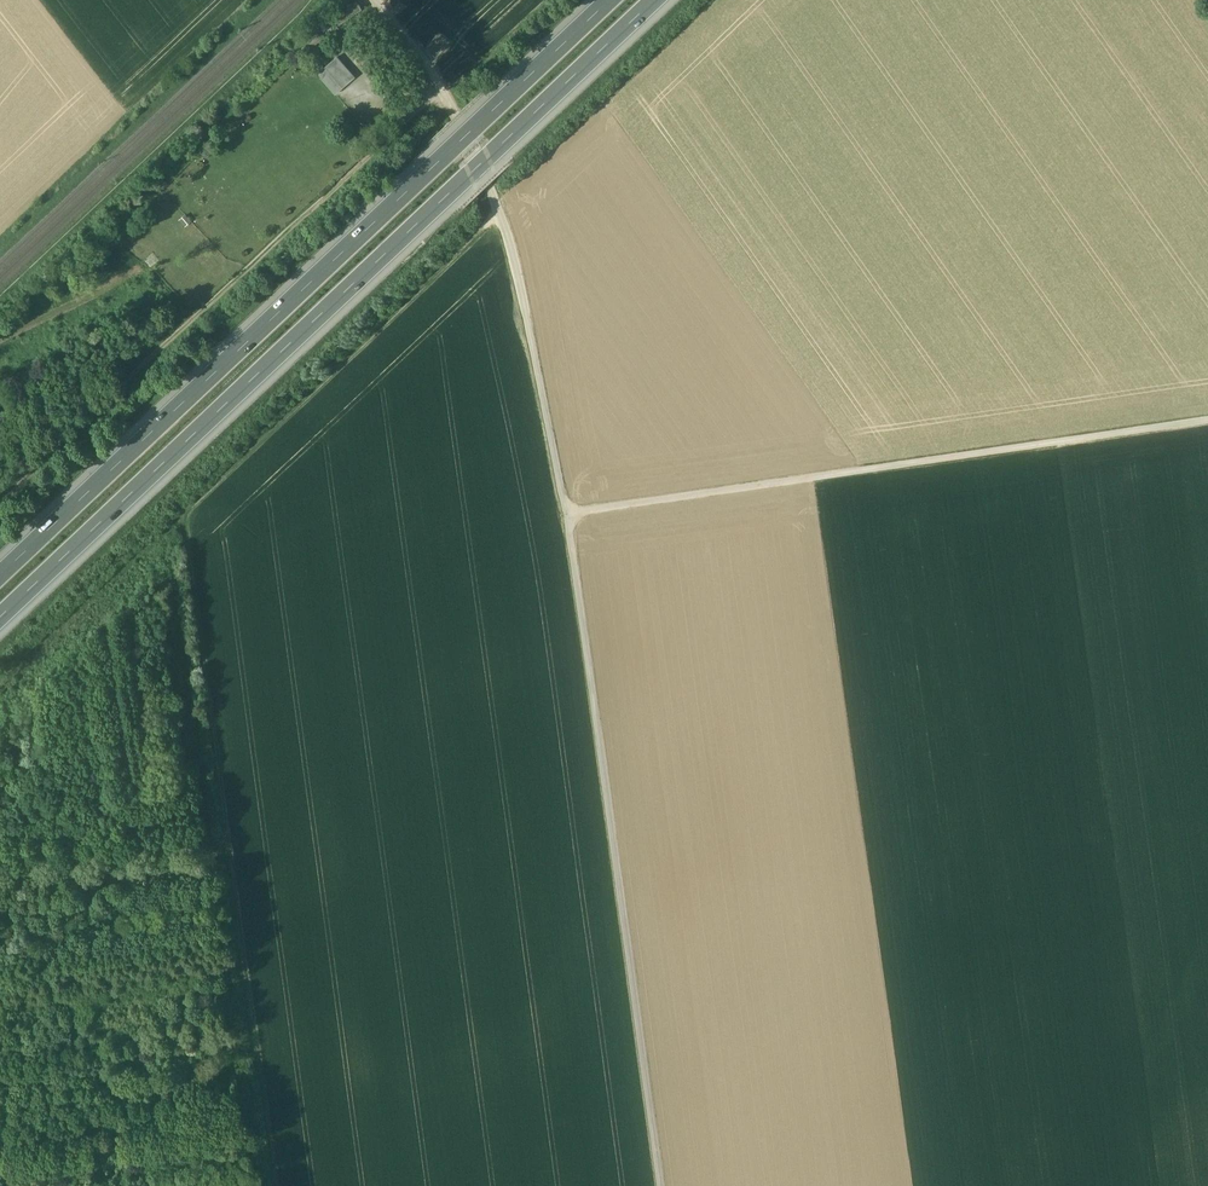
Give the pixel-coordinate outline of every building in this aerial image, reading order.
[(335,16),(340,24),(362,9),(357,2),(335,16)] [(300,48),(304,54),(322,39),(318,34),(300,48)] [(337,57),(325,67),(343,87),(355,78),(337,57)]
